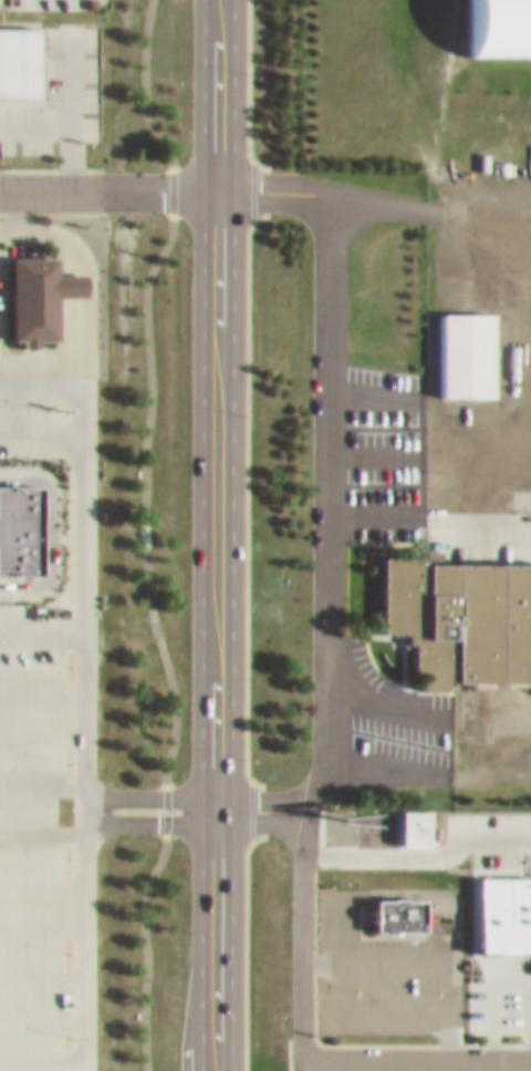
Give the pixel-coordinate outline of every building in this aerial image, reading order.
[(530,46),(530,0),(450,0),(450,46),(530,46)] [(33,87),(34,16),(0,16),(0,87),(33,87)] [(2,331),(25,332),(25,330),(49,330),(50,286),(80,286),(80,264),(51,264),(51,247),(3,246),(2,331)] [(429,303),(430,388),(486,387),(486,302),(429,303)] [(435,553),(435,547),(372,547),(372,622),(403,622),(402,661),(411,661),(411,674),(530,674),(530,553),(435,553)] [(424,844),(424,800),(390,800),(390,844),(424,844)] [(526,943),(527,867),(467,866),(466,943),(526,943)] [(362,924),(420,924),(420,889),(362,888),(362,924)]
